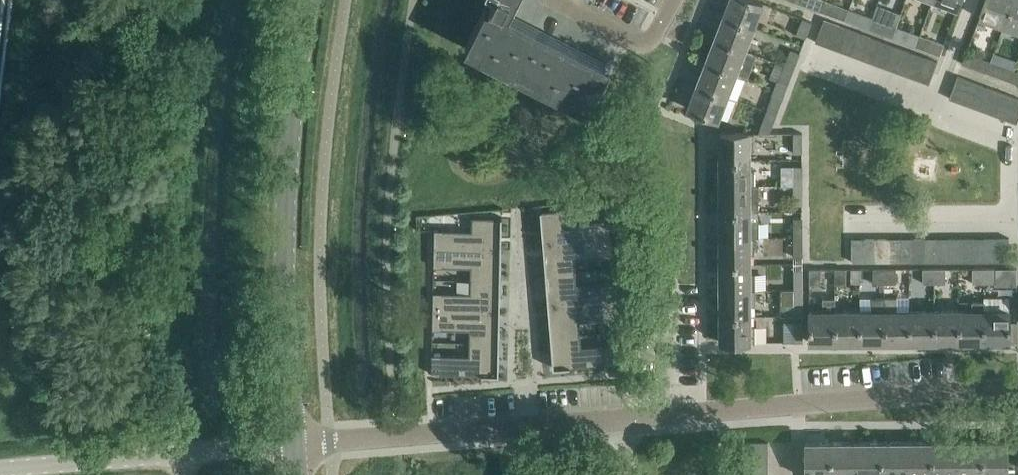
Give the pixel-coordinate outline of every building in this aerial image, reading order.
[(588,108),(611,63),(609,62),(608,64),(514,16),(522,0),(493,0),(489,7),(486,5),(466,46),(588,108)] [(724,14),(754,26),(764,2),(759,0),(729,0),(724,14)] [(821,10),(825,0),(798,0),(798,1),(821,10)] [(844,18),(848,8),(828,0),(825,0),(821,10),(844,18)] [(1003,24),(1012,0),(986,0),(980,16),(1003,24)] [(1017,30),(1017,0),(1012,0),(1003,24),(1017,30)] [(844,18),(869,27),(872,17),(848,8),(844,18)] [(724,14),(715,37),(745,49),(754,26),(724,14)] [(796,32),(806,36),(812,20),(802,16),(796,32)] [(869,27),(892,36),(896,25),(872,17),(869,27)] [(817,41),(828,45),(836,22),(825,18),(817,41)] [(828,45),(839,49),(848,27),(836,22),(828,45)] [(892,36),(916,44),(920,34),(896,25),(892,36)] [(839,49),(851,53),(859,31),(848,27),(839,49)] [(851,53),(862,57),(870,35),(859,31),(851,53)] [(920,34),(916,44),(940,53),(944,43),(920,34)] [(862,57),(873,61),(881,39),(870,35),(862,57)] [(715,37),(706,60),(737,72),(745,49),(715,37)] [(873,61),(884,66),(892,43),(881,39),(873,61)] [(884,66),(896,70),(904,48),(892,43),(884,66)] [(790,47),(784,64),(794,67),(800,51),(790,47)] [(896,70),(907,74),(916,52),(904,48),(896,70)] [(963,62),(986,70),(990,60),(967,51),(963,62)] [(907,74),(919,78),(927,56),(916,52),(907,74)] [(919,78),(930,82),(938,60),(927,56),(919,78)] [(706,60),(697,83),(728,95),(737,72),(706,60)] [(986,70),(1011,79),(1015,69),(990,60),(986,70)] [(794,67),(784,64),(778,79),(788,83),(794,67)] [(950,97),(961,101),(969,79),(958,74),(950,97)] [(961,101),(972,105),(980,83),(969,79),(961,101)] [(728,95),(697,83),(688,107),(718,119),(728,95)] [(972,105),(983,110),(991,87),(980,83),(972,105)] [(983,110),(995,114),(1003,91),(991,87),(983,110)] [(995,114),(1006,118),(1014,96),(1003,91),(995,114)] [(773,94),(766,110),(777,114),(783,97),(773,94)] [(1006,118),(1017,122),(1017,120),(1017,97),(1014,96),(1006,118)] [(777,114),(766,110),(758,132),(770,131),(777,114)] [(721,132),(721,159),(750,159),(750,148),(755,148),(755,131),(721,132)] [(793,131),(793,151),(802,151),(802,131),(793,131)] [(721,159),(721,184),(756,184),(756,168),(750,168),(750,159),(721,159)] [(793,165),(794,184),(803,184),(803,164),(793,165)] [(721,184),(721,210),(758,210),(758,184),(756,184),(721,184)] [(803,184),(794,184),(794,203),(803,203),(803,184)] [(571,207),(541,210),(543,241),(611,236),(609,218),(572,221),(571,207)] [(721,210),(721,236),(756,236),(759,236),(758,210),(721,210)] [(435,228),(434,247),(502,248),(503,216),(472,215),(472,229),(435,228)] [(794,216),(794,235),(803,235),(803,216),(794,216)] [(794,235),(794,262),(803,262),(803,235),(794,235)] [(1010,235),(998,236),(998,260),(1010,260),(1010,235)] [(611,236),(543,241),(546,273),(576,270),(575,258),(612,255),(611,236)] [(721,236),(721,262),(750,262),(750,252),(756,252),(756,236),(721,236)] [(865,236),(854,236),(853,236),(853,260),(865,260),(865,236)] [(876,236),(865,236),(865,260),(876,260),(876,236)] [(889,236),(876,236),(876,260),(889,260),(889,236)] [(901,236),(889,236),(889,260),(901,260),(901,236)] [(913,236),(901,236),(901,260),(913,260),(913,236)] [(925,236),(913,236),(913,260),(925,260),(925,236)] [(937,236),(925,236),(925,260),(937,260),(937,236)] [(950,236),(937,236),(937,260),(950,260),(950,236)] [(962,236),(950,236),(950,260),(962,260),(962,236)] [(974,236),(962,236),(962,260),(974,260),(974,236)] [(986,236),(974,236),(974,260),(986,260),(986,236)] [(998,236),(986,236),(986,260),(998,260),(998,236)] [(434,247),(434,265),(471,266),(471,279),(501,280),(502,248),(434,247)] [(721,262),(721,288),(756,288),(756,272),(750,272),(750,262),(721,262)] [(794,262),(794,288),(803,288),(803,262),(794,262)] [(935,281),(935,266),(923,267),(923,281),(935,281)] [(945,266),(935,266),(935,281),(946,281),(945,266)] [(984,281),(984,266),(973,266),(973,281),(984,281)] [(996,266),(984,266),(984,281),(996,281),(996,266)] [(1010,266),(996,266),(996,281),(996,284),(1017,284),(1017,267),(1010,266)] [(810,267),(810,282),(821,282),(821,267),(810,267)] [(835,267),(835,282),(847,282),(846,267),(835,267)] [(885,282),(885,267),(874,267),(874,282),(885,282)] [(896,267),(885,267),(885,282),(896,281),(896,267)] [(576,270),(546,273),(548,304),(616,299),(614,280),(577,283),(576,270)] [(434,291),(433,310),(501,311),(501,280),(471,279),(471,292),(434,291)] [(721,288),(721,315),(750,314),(750,304),(756,304),(756,288),(721,288)] [(803,288),(794,288),(794,307),(803,307),(803,288)] [(836,341),(836,310),(836,296),(823,296),(823,310),(810,310),(810,341),(836,341)] [(872,310),(861,310),(861,341),(886,340),(886,296),(872,296),(872,310)] [(897,296),(886,296),(886,340),(911,340),(911,310),(897,310),(897,296)] [(616,299),(548,304),(551,335),(581,333),(580,320),(617,317),(616,299)] [(972,309),(961,309),(960,340),(984,340),(984,300),(972,300),(972,309)] [(1008,300),(984,300),(984,340),(1010,340),(1010,320),(1010,309),(1008,309),(1008,300)] [(936,309),(911,310),(911,340),(936,340),(936,309)] [(961,309),(936,309),(936,340),(960,340),(961,309)] [(433,310),(433,328),(470,329),(469,342),(500,342),(501,311),(433,310)] [(861,310),(836,310),(836,341),(861,341),(861,310)] [(750,314),(721,315),(721,341),(755,341),(755,324),(750,324),(750,314)] [(794,320),(794,341),(803,340),(803,320),(794,320)] [(581,333),(551,335),(553,367),(620,362),(619,343),(582,346),(581,333)] [(432,353),(432,373),(499,374),(500,342),(469,342),(469,354),(432,353)] [(831,441),(831,474),(856,474),(856,440),(831,441)] [(856,440),(856,474),(882,474),(881,440),(856,440)] [(881,440),(882,474),(907,474),(907,440),(881,440)] [(907,440),(907,474),(932,474),(932,440),(907,440)] [(932,440),(932,474),(957,474),(957,440),(932,440)] [(957,440),(957,474),(982,474),(982,440),(957,440)] [(982,440),(982,474),(1008,474),(1008,440),(982,440)] [(744,441),(745,453),(769,453),(768,441),(744,441)] [(831,441),(805,441),(805,474),(831,474),(831,441)] [(745,453),(745,465),(769,465),(769,453),(745,453)] [(559,461),(551,459),(548,459),(546,470),(557,472),(559,461)] [(745,474),(769,474),(769,465),(745,465),(745,474)]
